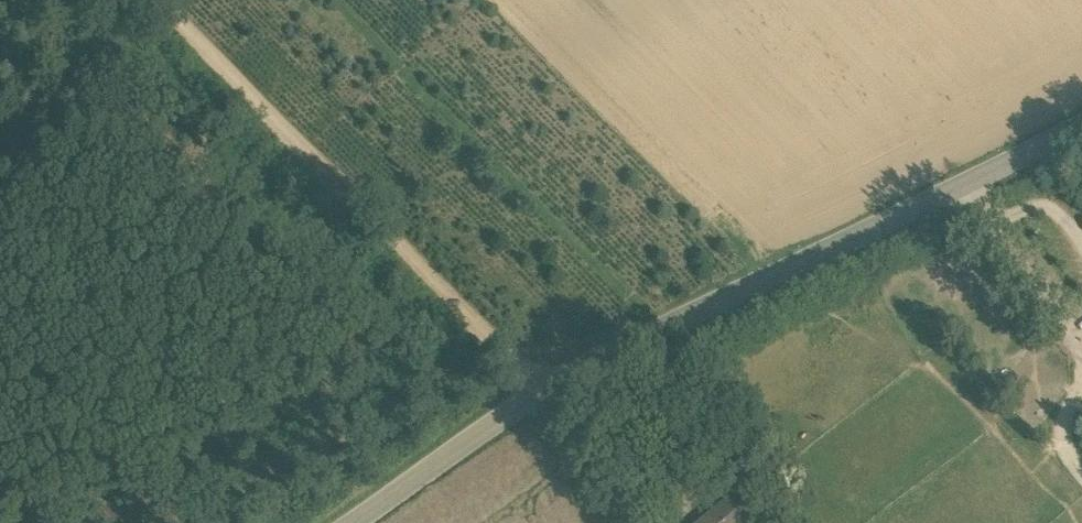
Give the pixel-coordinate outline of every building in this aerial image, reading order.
[(701,522),(729,522),(730,522),(731,522),(745,522),(740,517),(755,505),(742,489),(701,522)]
